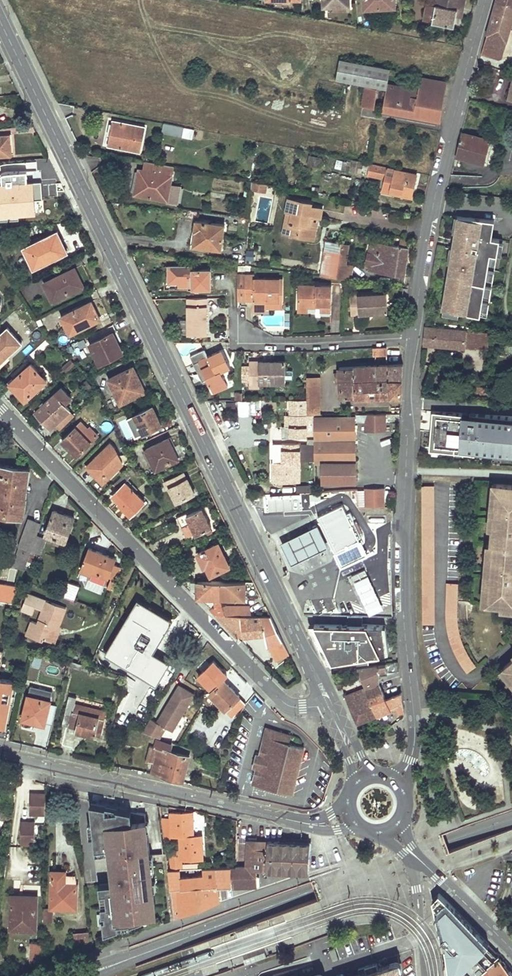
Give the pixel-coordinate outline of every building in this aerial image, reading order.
[(427,3),(424,20),(454,26),(457,11),(462,12),(464,0),(448,0),(447,7),(434,5),(427,3)] [(500,58),(511,20),(511,5),(497,1),(495,8),(482,52),(500,58)] [(336,79),(386,88),(387,83),(389,68),(340,59),(336,79)] [(418,89),(445,93),(447,81),(421,77),(418,89)] [(441,120),(445,93),(418,89),(387,83),(386,88),(382,110),(441,120)] [(365,86),(362,106),(374,108),(377,88),(365,86)] [(108,145),(140,151),(145,126),(116,121),(114,134),(110,134),(108,145)] [(164,123),(162,132),(182,136),(184,126),(164,123)] [(491,139),(462,132),(460,142),(456,156),(485,163),(491,139)] [(11,155),(10,144),(10,135),(0,135),(0,156),(11,155)] [(319,167),(321,158),(308,156),(306,165),(319,167)] [(360,173),(362,161),(352,159),(350,171),(360,173)] [(345,170),(346,162),(336,160),(335,168),(345,170)] [(370,163),(362,161),(360,173),(367,175),(370,163)] [(139,180),(140,180),(137,196),(177,202),(180,186),(170,184),(174,166),(158,163),(157,172),(141,169),(139,180)] [(296,173),(304,174),(306,165),(298,163),(296,173)] [(385,178),(382,191),(411,197),(413,189),(417,174),(396,169),(396,168),(370,163),(367,175),(385,178)] [(8,218),(8,213),(10,213),(10,218),(19,217),(18,212),(40,211),(39,198),(43,198),(42,181),(28,182),(27,170),(5,172),(2,174),(3,178),(0,178),(0,219),(8,218)] [(261,188),(262,183),(252,181),(251,190),(255,191),(255,187),(261,188)] [(265,193),(267,184),(262,183),(261,188),(255,187),(255,191),(265,193)] [(299,236),(299,234),(311,236),(314,225),(309,224),(309,220),(312,221),(313,216),(319,217),(321,208),(311,206),(311,203),(289,198),(286,210),(287,211),(292,212),(290,222),(287,222),(285,233),(299,236)] [(292,212),(287,211),(284,227),(283,231),(282,232),(285,233),(287,222),(290,222),(292,212)] [(315,237),(319,217),(313,216),(312,221),(309,220),(309,224),(314,225),(311,236),(315,237)] [(487,316),(500,239),(492,237),(495,219),(458,216),(452,252),(442,309),(487,316)] [(221,249),(225,224),(196,220),(194,231),(195,231),(193,245),(221,249)] [(23,247),(34,268),(67,251),(62,241),(58,230),(23,247)] [(339,262),(340,253),(341,242),(326,240),(321,275),(336,278),(339,262)] [(370,266),(369,271),(403,276),(406,259),(407,246),(368,241),(365,266),(370,266)] [(350,280),(352,264),(347,263),(339,262),(336,278),(350,280)] [(191,267),(167,266),(166,282),(177,282),(177,286),(187,286),(187,283),(190,283),(190,287),(209,288),(210,269),(190,269),(191,267)] [(44,282),(53,300),(84,285),(80,277),(75,267),(44,282)] [(253,300),(253,311),(265,311),(265,308),(265,301),(265,297),(269,297),(269,301),(281,301),(282,279),(253,278),(253,274),(237,274),(237,296),(253,296),(253,300)] [(331,285),(297,285),(296,307),(307,307),(314,307),(314,302),(319,302),(319,307),(318,311),(330,311),(331,285)] [(386,312),(385,293),(356,295),(349,295),(350,314),(386,312)] [(265,308),(281,308),(281,301),(269,301),(269,297),(265,297),(265,301),(265,308)] [(202,305),(201,298),(186,298),(187,335),(206,334),(206,323),(203,323),(203,318),(206,318),(205,305),(202,305)] [(62,315),(71,332),(101,318),(97,310),(92,300),(62,315)] [(425,327),(424,344),(425,344),(477,347),(478,331),(426,327),(425,327)] [(7,351),(9,354),(21,343),(8,328),(0,335),(0,358),(7,351)] [(490,332),(478,331),(477,347),(490,348),(490,332)] [(98,357),(101,362),(121,353),(115,341),(117,340),(113,332),(90,343),(97,357),(98,357)] [(373,355),(387,355),(387,346),(373,347),(373,355)] [(229,367),(221,350),(206,358),(202,350),(188,357),(192,364),(197,362),(212,392),(227,385),(220,372),(229,367)] [(75,366),(70,361),(61,369),(66,374),(75,366)] [(284,383),(284,361),(273,361),(273,364),(269,364),(269,361),(248,361),(248,366),(241,366),(241,380),(248,380),(248,387),(258,387),(258,383),(284,383)] [(19,393),(26,400),(47,380),(32,363),(10,383),(19,393)] [(336,379),(340,379),(341,396),(401,394),(402,381),(403,363),(340,366),(340,371),(335,372),(336,379)] [(109,378),(120,402),(145,390),(139,378),(133,366),(109,378)] [(307,414),(322,414),(320,376),(307,375),(307,397),(307,414)] [(88,380),(83,383),(88,389),(92,386),(88,380)] [(480,397),(485,398),(486,387),(475,386),(475,396),(480,396),(480,397)] [(45,421),(51,427),(70,410),(64,403),(71,397),(61,387),(45,402),(43,401),(38,406),(40,407),(36,410),(45,421)] [(307,414),(307,397),(297,397),(297,399),(291,399),(291,435),(307,435),(307,414)] [(141,425),(144,432),(161,424),(157,415),(153,405),(130,416),(135,428),(141,425)] [(432,411),(430,449),(511,456),(511,417),(432,411)] [(385,430),(385,413),(356,414),(357,421),(365,420),(365,430),(385,430)] [(314,417),(314,461),(323,461),(323,481),(356,481),(355,450),(355,417),(314,417)] [(81,421),(63,439),(71,448),(78,455),(99,434),(92,426),(89,429),(81,421)] [(145,449),(155,469),(180,457),(175,447),(170,437),(145,449)] [(95,474),(103,483),(123,463),(117,449),(111,443),(87,466),(95,474)] [(273,462),(273,482),(277,482),(277,485),(282,485),(283,482),(299,482),(299,461),(313,461),(313,443),(283,443),(283,462),(273,462)] [(0,472),(0,515),(22,517),(28,470),(1,466),(0,472)] [(119,502),(131,515),(145,501),(126,482),(129,480),(125,475),(115,484),(119,488),(114,493),(121,501),(119,502)] [(164,482),(168,488),(170,487),(176,501),(187,496),(188,498),(193,496),(192,493),(195,492),(191,484),(188,478),(179,481),(177,476),(164,482)] [(511,489),(511,486),(495,484),(493,507),(490,507),(489,509),(489,510),(490,512),(492,514),(491,529),(489,544),(486,574),(483,574),(482,588),(485,589),(484,603),(499,604),(511,606),(511,489)] [(431,625),(431,487),(422,487),(422,625),(431,625)] [(357,489),(358,508),(385,508),(385,488),(357,489)] [(350,524),(341,505),(316,517),(325,535),(334,552),(358,540),(356,537),(361,535),(354,521),(350,524)] [(179,516),(184,526),(192,523),(196,532),(197,533),(202,530),(204,533),(207,534),(210,532),(208,527),(210,525),(206,517),(202,508),(188,514),(187,512),(179,516)] [(64,540),(65,541),(74,518),(68,515),(55,511),(46,534),(49,535),(64,540)] [(13,564),(25,569),(25,567),(37,534),(41,523),(29,519),(13,564)] [(196,532),(192,523),(184,526),(189,535),(196,532)] [(326,547),(315,525),(280,542),(290,565),(326,547)] [(37,534),(25,567),(29,568),(36,552),(40,553),(47,540),(37,534)] [(64,540),(49,535),(48,540),(62,545),(64,540)] [(207,564),(212,573),(230,565),(219,542),(198,551),(205,565),(207,564)] [(359,544),(335,556),(340,564),(363,553),(361,548),(359,544)] [(86,561),(80,576),(89,579),(93,570),(108,576),(115,557),(107,555),(107,556),(99,554),(95,564),(86,561)] [(367,572),(364,567),(352,573),(355,579),(367,572)] [(384,604),(368,572),(367,572),(355,579),(354,579),(371,611),(384,604)] [(62,595),(74,599),(79,586),(68,581),(62,595)] [(198,597),(220,598),(221,581),(198,581),(198,597)] [(221,581),(220,598),(245,599),(245,582),(221,581)] [(12,601),(18,585),(0,582),(0,599),(12,601)] [(456,610),(457,584),(445,584),(445,611),(451,647),(466,673),(475,666),(460,641),(456,610)] [(28,594),(23,610),(33,614),(36,607),(43,609),(38,624),(32,622),(27,636),(41,641),(43,638),(51,641),(57,626),(59,627),(66,608),(28,594)] [(139,594),(106,652),(156,680),(170,660),(159,643),(172,616),(139,594)] [(218,616),(226,616),(222,606),(221,601),(215,603),(216,607),(212,609),(218,616)] [(222,606),(226,616),(250,615),(249,607),(222,606)] [(218,616),(238,636),(266,634),(268,647),(276,660),(290,654),(271,615),(250,615),(226,616),(218,616)] [(367,666),(385,662),(385,654),(396,654),(394,618),(307,617),(318,640),(328,663),(367,656),(367,666)] [(56,643),(62,628),(59,627),(57,626),(51,641),(56,643)] [(68,659),(68,664),(81,668),(83,663),(68,659)] [(502,667),(511,678),(509,681),(511,684),(511,659),(502,667)] [(401,718),(403,717),(404,714),(403,703),(402,693),(401,686),(395,688),(397,693),(386,698),(376,674),(387,672),(387,671),(399,669),(398,661),(385,662),(367,666),(357,667),(365,687),(345,695),(357,722),(366,719),(396,706),(401,718)] [(511,678),(502,667),(500,670),(509,681),(511,678)] [(223,680),(209,693),(232,716),(245,703),(223,680)] [(172,730),(194,693),(179,684),(169,702),(171,703),(169,706),(167,705),(158,721),(151,717),(142,732),(159,737),(166,726),(172,730)] [(29,695),(24,716),(36,720),(36,722),(45,724),(50,700),(29,695)] [(69,696),(66,712),(72,712),(72,710),(75,703),(76,697),(69,696)] [(106,711),(75,703),(72,710),(105,718),(106,711)] [(76,728),(76,731),(95,735),(96,734),(100,735),(105,718),(72,710),(72,712),(69,724),(69,726),(76,728)] [(72,712),(66,712),(64,722),(69,724),(72,712)] [(253,783),(294,794),(306,747),(291,743),(293,736),(268,728),(259,760),(253,783)] [(138,732),(138,734),(141,736),(145,740),(151,742),(152,736),(142,733),(138,732)] [(173,744),(156,739),(154,746),(171,750),(173,744)] [(149,762),(147,772),(161,775),(184,781),(190,755),(171,750),(154,746),(150,745),(148,753),(151,753),(149,762)] [(3,790),(2,800),(12,800),(13,790),(3,790)] [(45,792),(30,792),(30,814),(45,815),(45,792)] [(156,906),(147,813),(123,808),(93,802),(98,853),(110,853),(112,882),(100,883),(101,892),(107,891),(108,904),(103,904),(103,913),(109,912),(110,917),(104,918),(105,931),(119,927),(119,923),(132,923),(143,918),(143,914),(154,913),(153,906),(156,906)] [(202,858),(202,835),(193,836),(193,811),(170,812),(171,833),(178,832),(179,836),(180,850),(170,851),(171,869),(181,869),(180,859),(202,858)] [(35,844),(35,820),(21,820),(21,844),(35,844)] [(246,865),(231,865),(232,886),(256,884),(256,869),(265,869),(265,853),(266,841),(258,841),(248,841),(246,865)] [(286,842),(266,841),(265,853),(265,869),(308,871),(308,843),(286,842)] [(232,886),(231,865),(181,869),(171,869),(168,870),(171,888),(177,888),(179,908),(180,916),(220,902),(219,887),(232,886)] [(76,908),(76,875),(75,875),(75,874),(65,874),(65,871),(51,871),(51,907),(53,907),(76,908)] [(179,908),(177,888),(171,888),(173,909),(179,908)] [(439,892),(432,900),(442,938),(449,944),(445,949),(446,955),(449,975),(473,975),(499,954),(475,929),(449,902),(439,892)] [(11,895),(10,928),(35,929),(37,896),(11,895)] [(53,920),(53,907),(51,907),(43,907),(43,920),(53,920)] [(260,928),(258,923),(237,931),(239,936),(260,928)] [(75,934),(77,947),(90,945),(89,931),(75,934)] [(42,944),(30,944),(30,962),(42,962),(42,944)] [(335,947),(330,949),(333,960),(338,958),(335,947)] [(244,959),(246,964),(267,957),(265,952),(244,959)] [(400,954),(336,975),(403,975),(400,954)] [(499,957),(478,975),(511,975),(511,973),(499,957)] [(323,966),(292,975),(327,975),(323,966)]
